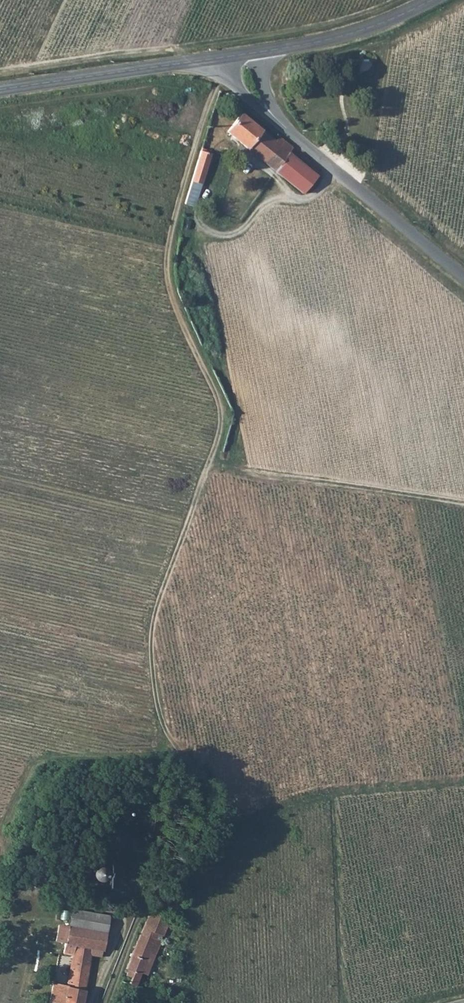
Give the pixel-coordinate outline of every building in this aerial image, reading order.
[(241,113),(225,132),(304,194),(318,175),(289,151),(292,147),(279,137),(276,141),(241,113)] [(201,151),(185,204),(195,207),(211,154),(205,152),(206,150),(202,148),(201,151)] [(121,818),(123,819),(124,819),(126,819),(127,819),(129,818),(130,817),(131,816),(131,815),(132,813),(132,812),(131,810),(131,809),(130,808),(129,807),(127,806),(126,806),(124,806),(123,806),(122,807),(120,807),(119,809),(119,810),(118,811),(118,813),(119,814),(119,816),(120,817),(121,818)] [(78,866),(76,878),(99,880),(102,879),(103,878),(104,875),(104,873),(104,870),(103,868),(101,866),(97,866),(78,866)] [(91,955),(101,957),(110,915),(71,907),(67,925),(59,924),(56,941),(65,943),(63,954),(72,955),(66,985),(51,982),(47,1002),(49,1002),(82,1002),(91,955)] [(131,978),(129,984),(136,987),(141,973),(147,975),(159,945),(162,944),(161,939),(168,923),(162,921),(165,915),(154,910),(151,916),(148,915),(126,969),(128,970),(126,975),(131,978)]
